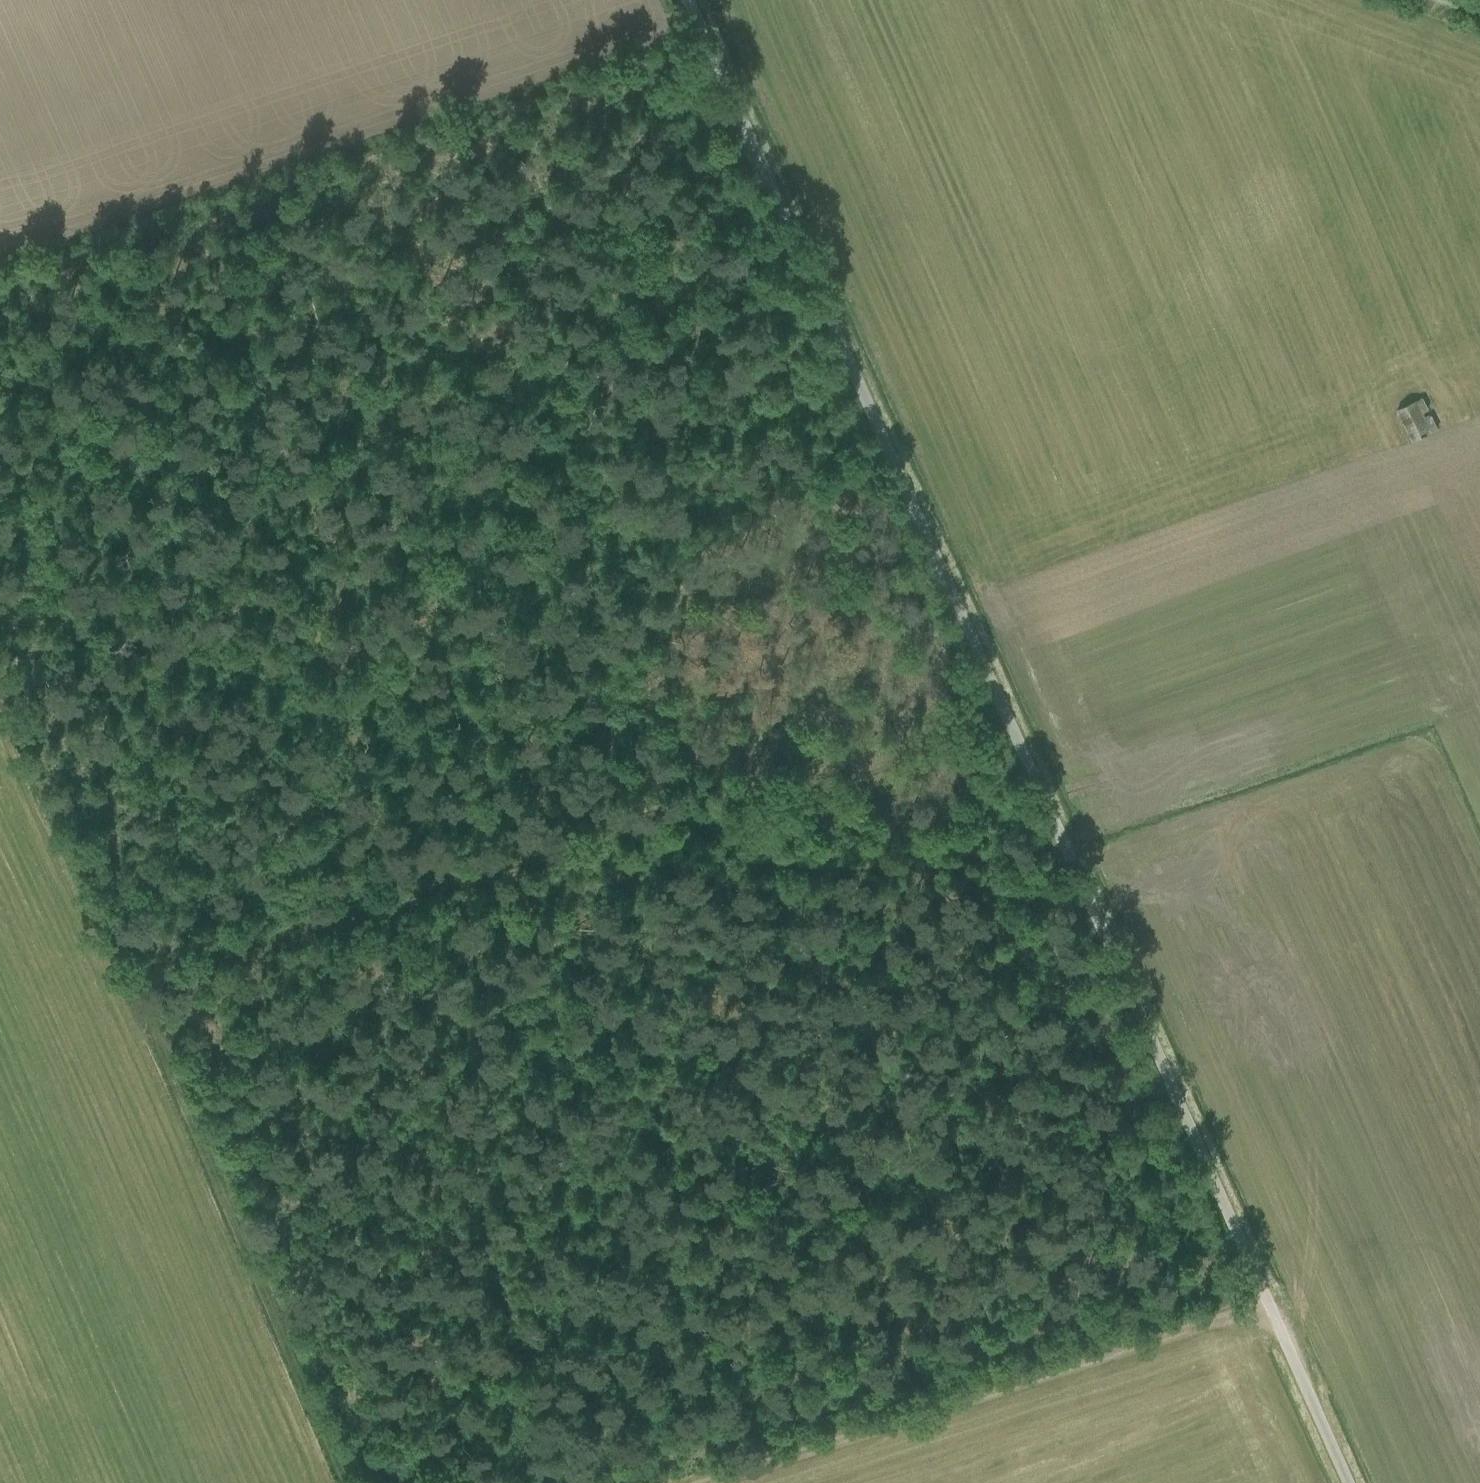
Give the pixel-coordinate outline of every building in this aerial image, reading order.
[(1423,394),(1402,405),(1419,437),(1440,426),(1423,394)]
